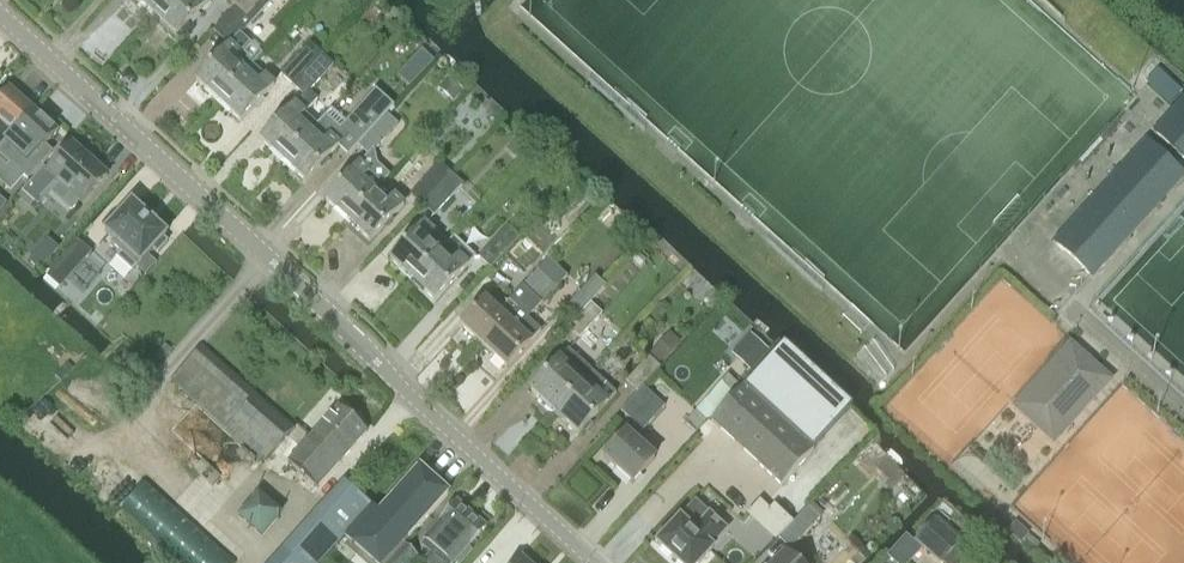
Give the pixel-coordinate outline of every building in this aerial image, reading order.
[(140,4),(138,7),(150,19),(168,0),(136,0),(140,4)] [(150,19),(163,31),(166,28),(174,35),(207,0),(168,0),(150,19)] [(213,31),(227,44),(229,43),(230,44),(239,34),(240,35),(251,23),(273,0),(227,0),(235,7),(213,31)] [(194,80),(216,100),(250,63),(240,54),(250,43),(240,35),(239,34),(230,44),(229,43),(227,44),(194,80)] [(310,44),(281,75),(291,84),(320,53),(310,44)] [(260,139),(282,160),(316,122),(305,112),(317,99),(310,92),(333,65),(320,53),(291,84),(302,94),(260,139)] [(250,63),(216,100),(238,120),(272,83),(263,74),(250,63)] [(10,137),(13,133),(35,110),(34,109),(10,88),(0,99),(0,147),(10,137)] [(316,122),(282,160),(304,180),(336,145),(348,156),(358,145),(368,155),(360,163),(359,162),(324,198),(346,219),(388,174),(377,164),(374,151),(398,125),(387,113),(393,106),(375,90),(347,122),(332,110),(326,117),(318,125),(316,122)] [(1183,161),(1183,99),(1154,133),(1183,161)] [(23,177),(24,177),(28,181),(52,153),(53,153),(45,146),(58,131),(35,110),(13,133),(10,137),(0,147),(0,155),(23,177)] [(1055,243),(1091,276),(1093,278),(1183,178),(1183,174),(1147,140),(1121,169),(1055,243)] [(43,167),(21,192),(35,203),(36,204),(56,181),(82,203),(107,175),(71,143),(47,171),(43,167)] [(438,163),(410,194),(422,206),(427,200),(451,174),(438,163)] [(388,174),(346,219),(369,240),(403,204),(392,193),(391,194),(381,184),(389,175),(388,174)] [(427,200),(422,206),(434,217),(463,185),(451,174),(427,200)] [(132,203),(105,232),(114,240),(110,244),(122,254),(118,258),(132,271),(136,267),(138,268),(154,250),(158,254),(169,242),(164,239),(167,235),(155,224),(155,223),(145,213),(144,214),(132,203)] [(390,258),(413,279),(427,262),(445,243),(445,239),(424,221),(390,258)] [(490,269),(520,237),(509,227),(479,258),(490,269)] [(427,262),(413,279),(435,299),(469,262),(475,255),(453,236),(445,244),(445,243),(427,262)] [(40,246),(28,260),(40,270),(52,256),(59,248),(48,238),(40,246)] [(78,241),(47,277),(60,289),(92,253),(78,241)] [(532,291),(484,345),(507,366),(540,330),(528,319),(528,318),(527,317),(542,302),(543,302),(567,277),(547,259),(524,284),(532,291)] [(573,322),(605,286),(595,277),(563,312),(573,322)] [(462,324),(484,345),(532,291),(524,284),(510,299),(500,310),(486,298),(462,324)] [(603,312),(592,302),(569,327),(580,337),(603,312)] [(650,354),(649,355),(649,356),(659,364),(660,363),(680,341),(670,333),(650,354)] [(261,464),(273,448),(293,426),(201,345),(178,371),(171,380),(261,464)] [(1033,399),(1033,401),(1033,403),(1033,405),(1033,407),(1034,409),(1035,411),(1036,413),(1037,415),(1044,421),(1046,422),(1048,423),(1050,423),(1052,424),(1054,424),(1056,424),(1058,424),(1060,424),(1062,423),(1064,423),(1066,422),(1068,421),(1070,420),(1072,418),(1073,417),(1075,415),(1076,414),(1077,412),(1079,414),(1110,380),(1097,368),(1093,364),(1071,345),(1040,378),(1043,381),(1041,382),(1039,383),(1038,385),(1037,387),(1036,389),(1035,391),(1034,393),(1033,395),(1033,397),(1033,399)] [(531,388),(555,410),(592,371),(568,349),(531,388)] [(712,420),(711,422),(782,486),(814,451),(813,451),(813,450),(814,449),(848,411),(779,350),(746,386),(745,388),(743,386),(712,420)] [(627,380),(625,382),(636,393),(638,391),(660,367),(649,357),(627,380)] [(592,371),(555,410),(579,433),(616,393),(592,371)] [(728,375),(684,423),(697,434),(741,387),(728,375)] [(665,406),(644,387),(623,411),(636,423),(628,432),(627,431),(604,456),(633,482),(656,457),(635,438),(665,406)] [(316,485),(367,431),(338,405),(288,459),(316,485)] [(346,535),(376,562),(385,562),(450,493),(420,465),(379,509),(378,511),(372,505),(346,535)] [(122,509),(183,562),(236,562),(237,562),(146,480),(122,509)] [(270,562),(320,562),(346,535),(372,505),(344,480),(282,549),(270,562)] [(237,517),(263,538),(283,513),(258,492),(237,517)] [(769,508),(760,500),(748,513),(757,522),(769,508)] [(424,540),(451,562),(454,562),(486,526),(457,501),(424,540)] [(658,542),(681,562),(699,562),(713,548),(711,545),(726,529),(709,514),(696,502),(681,518),(658,542)] [(809,506),(779,537),(791,548),(821,518),(809,506)] [(939,562),(942,562),(961,543),(934,519),(915,541),(939,562)] [(1010,528),(1007,532),(1031,553),(1032,554),(1040,545),(1039,544),(1029,535),(1030,534),(1016,521),(1010,528)] [(785,550),(773,562),(798,562),(785,550)]
